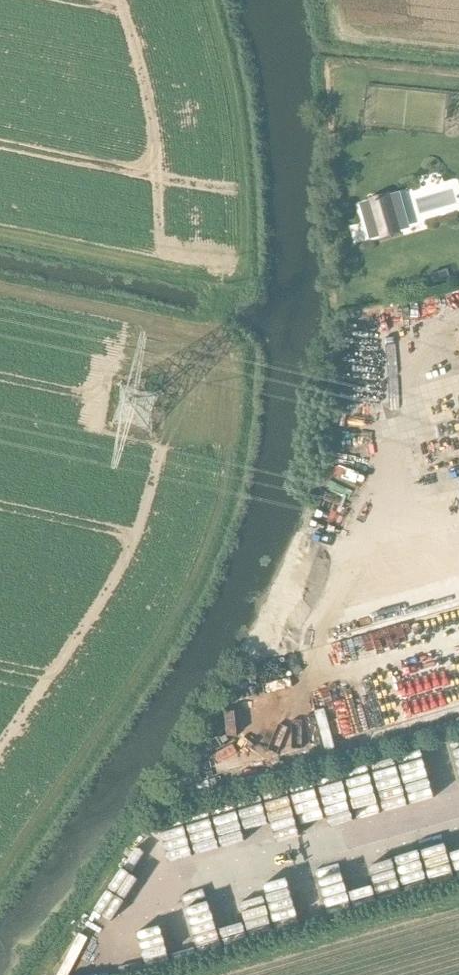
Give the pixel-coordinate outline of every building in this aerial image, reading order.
[(401,192),(359,204),(369,240),(411,229),(401,192)]
